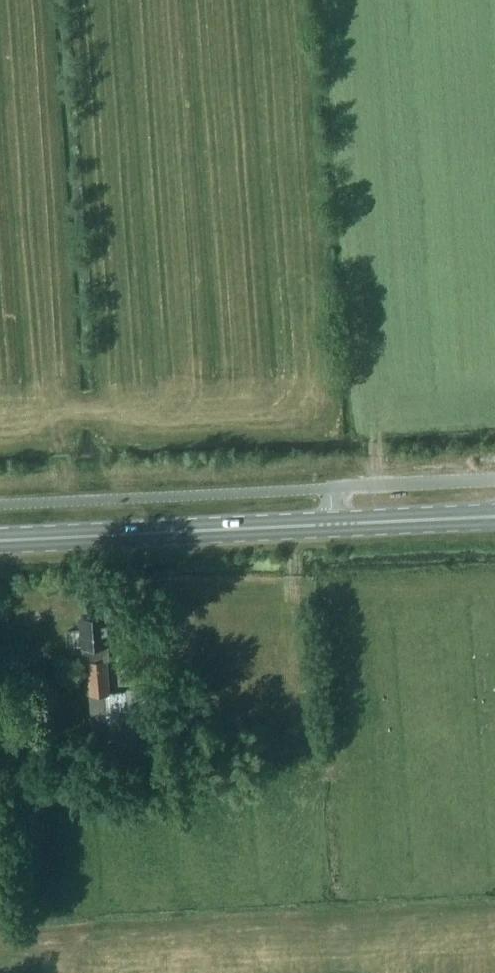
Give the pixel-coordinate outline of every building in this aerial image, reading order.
[(79,614),(80,644),(86,644),(95,764),(145,761),(146,743),(166,743),(164,728),(147,728),(145,687),(125,687),(127,690),(108,691),(106,613),(79,614)]
